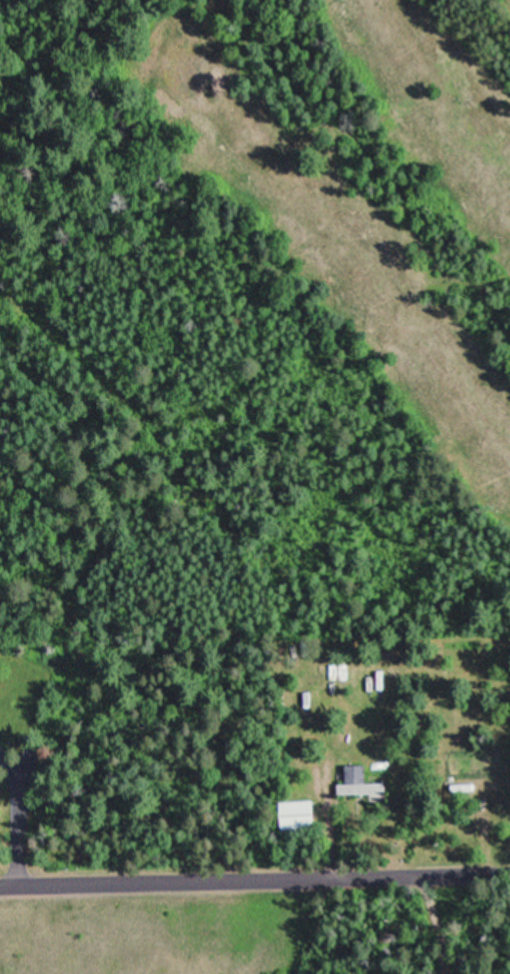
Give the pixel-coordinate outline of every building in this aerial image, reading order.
[(388,773),(367,773),(367,764),(347,764),(347,783),(339,783),(339,794),(388,794),(388,773)] [(282,828),(316,828),(315,800),(282,800),(282,828)]
